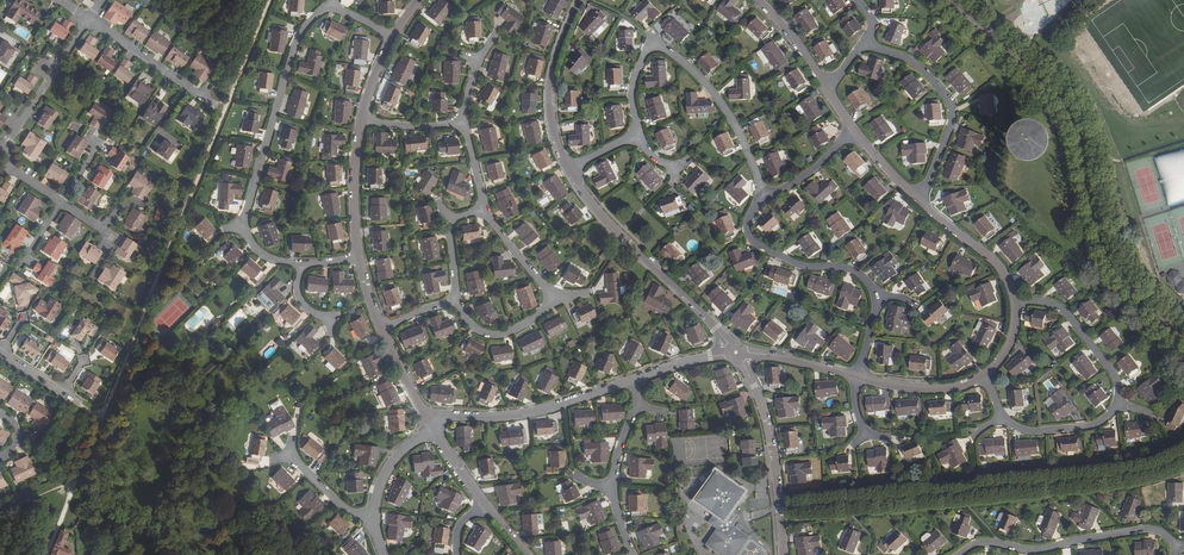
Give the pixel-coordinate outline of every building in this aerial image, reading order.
[(27,2),(24,0),(11,0),(15,2),(5,16),(16,23),(20,16),(25,20),(26,19),(33,23),(39,14),(29,7),(29,8),(24,5),(27,2)] [(289,12),(290,12),(290,16),(300,17),(300,13),(302,13),(303,0),(290,0),(289,12)] [(390,0),(381,0),(381,2),(378,2),(379,13),(393,13),(393,2),(390,2),(390,0)] [(442,0),(441,0),(436,5),(435,7),(434,6),(426,15),(438,25),(447,14),(446,13),(451,8),(442,0)] [(557,18),(559,14),(557,13),(561,6),(562,7),(563,7),(566,2),(562,0),(550,0),(550,1),(551,1),(545,12),(557,18)] [(641,22),(648,15),(650,13),(652,15),(650,17),(654,20),(661,14),(647,0),(646,0),(633,14),(641,22)] [(741,13),(733,7),(731,5),(733,3),(735,5),(738,1),(737,0),(726,0),(725,1),(718,11),(733,22),(736,25),(741,18),(738,16),(741,13)] [(847,6),(843,0),(826,0),(827,2),(827,3),(834,14),(847,6)] [(893,9),(894,9),(894,0),(881,0),(881,8),(883,8),(883,13),(892,13),(893,9)] [(131,12),(114,1),(104,16),(113,23),(116,17),(119,19),(124,22),(131,12)] [(500,16),(508,22),(510,23),(509,25),(507,24),(504,28),(512,34),(523,18),(507,6),(503,4),(499,10),(502,13),(500,16)] [(807,9),(795,17),(801,27),(803,26),(804,28),(808,34),(819,27),(814,21),(815,20),(807,9)] [(587,19),(588,20),(586,22),(580,28),(589,37),(595,31),(596,31),(605,21),(607,18),(601,12),(598,15),(596,12),(595,11),(587,19)] [(844,29),(854,41),(858,37),(855,34),(862,29),(862,28),(855,20),(853,22),(848,16),(841,22),(846,28),(844,29)] [(665,28),(664,30),(673,37),(674,36),(676,38),(682,43),(690,34),(684,29),(685,28),(674,19),(673,20),(670,17),(662,26),(665,28)] [(767,30),(768,29),(758,18),(748,27),(759,38),(760,37),(764,40),(771,34),(767,30)] [(150,30),(133,19),(125,31),(132,35),(133,33),(143,40),(150,30)] [(47,32),(61,41),(72,25),(64,21),(59,28),(53,24),(47,32)] [(331,21),(330,23),(326,21),(322,30),(326,32),(326,33),(340,40),(340,39),(344,41),(349,32),(344,29),(345,28),(331,21)] [(479,22),(467,22),(467,38),(468,38),(468,42),(478,42),(478,37),(479,37),(479,22)] [(533,42),(545,46),(547,39),(548,37),(549,37),(553,26),(539,22),(534,35),(535,35),(533,42)] [(891,27),(893,27),(890,35),(888,34),(885,40),(899,45),(902,39),(901,39),(905,27),(893,22),(891,27)] [(429,31),(430,28),(421,23),(419,25),(411,38),(412,38),(409,42),(418,47),(420,43),(421,44),(429,31)] [(270,51),(283,53),(284,45),(284,43),(285,43),(287,32),(282,31),(283,28),(274,26),(273,29),(272,29),(270,43),(271,43),(270,51)] [(864,31),(862,29),(855,34),(858,37),(864,31)] [(951,49),(938,35),(940,33),(936,29),(924,39),(928,44),(921,50),(924,55),(926,53),(929,57),(935,63),(951,49)] [(155,48),(159,51),(163,53),(171,41),(154,31),(145,44),(154,50),(155,48)] [(620,50),(634,50),(634,45),(632,45),(632,37),(633,37),(634,37),(634,31),(619,31),(619,38),(620,38),(620,50)] [(133,33),(132,35),(142,42),(143,40),(133,33)] [(78,52),(92,61),(97,53),(90,48),(95,41),(88,36),(78,52)] [(353,58),(366,60),(366,55),(365,55),(366,47),(367,47),(368,47),(369,41),(368,41),(363,41),(363,37),(354,36),(353,46),(354,46),(353,58)] [(826,41),(825,42),(823,38),(814,43),(816,47),(815,47),(822,61),(824,60),(826,64),(835,59),(832,55),(833,54),(826,41)] [(4,65),(15,50),(2,41),(0,45),(0,62),(4,65)] [(788,63),(784,57),(782,55),(783,54),(776,44),(773,47),(770,43),(755,52),(763,63),(764,64),(769,60),(772,65),(773,64),(777,70),(784,66),(786,69),(790,66),(788,63)] [(173,60),(184,68),(191,57),(173,46),(166,57),(171,62),(173,60)] [(109,72),(115,64),(108,59),(113,52),(106,47),(95,63),(109,72)] [(311,50),(307,64),(307,67),(304,66),(305,64),(300,63),(297,72),(317,76),(321,57),(319,56),(320,52),(311,50)] [(583,50),(580,53),(588,60),(591,57),(583,50)] [(708,53),(707,54),(704,51),(697,57),(700,61),(699,61),(709,73),(710,73),(713,76),(720,69),(717,66),(718,65),(708,53)] [(582,70),(589,62),(588,60),(580,53),(578,52),(571,60),(573,62),(568,67),(574,74),(580,68),(582,70)] [(191,63),(196,67),(199,69),(195,75),(204,81),(206,78),(215,65),(198,53),(191,63)] [(492,62),(488,73),(490,74),(492,74),(491,78),(501,81),(506,64),(505,63),(508,56),(496,53),(493,60),(493,62),(492,62)] [(542,62),(543,57),(534,55),(533,59),(530,58),(526,73),(528,74),(526,78),(536,81),(537,76),(539,77),(543,62),(542,62)] [(415,62),(403,56),(400,63),(399,65),(398,65),(391,79),(404,86),(412,69),(411,69),(415,62)] [(876,59),(873,58),(870,67),(869,70),(866,69),(867,66),(862,65),(859,74),(878,80),(884,61),(885,59),(876,56),(876,59)] [(445,83),(457,83),(457,76),(457,73),(459,73),(459,62),(456,62),(456,58),(445,57),(445,61),(444,61),(444,75),(445,75),(445,83)] [(123,59),(113,74),(126,83),(132,75),(125,71),(130,63),(123,59)] [(183,69),(184,68),(173,60),(171,62),(183,69)] [(666,61),(654,62),(655,77),(655,80),(652,80),(652,77),(647,78),(647,87),(667,86),(666,61)] [(347,70),(344,85),(346,85),(345,90),(346,90),(355,91),(355,87),(357,87),(359,72),(360,67),(348,65),(347,70)] [(798,70),(796,71),(794,67),(786,72),(788,76),(787,77),(795,89),(797,89),(799,93),(807,87),(805,83),(806,83),(798,70)] [(622,69),(609,70),(610,85),(611,85),(611,90),(621,89),(621,85),(622,85),(622,69)] [(957,69),(947,77),(952,82),(954,84),(953,85),(961,94),(961,93),(964,91),(967,95),(974,88),(971,85),(972,84),(962,74),(957,69)] [(270,90),(273,74),(260,72),(258,88),(259,88),(259,92),(268,94),(269,89),(270,90)] [(915,100),(926,90),(918,81),(917,82),(916,80),(911,74),(901,83),(906,89),(915,100)] [(742,80),(738,80),(738,90),(739,92),(736,92),(736,90),(731,90),(731,100),(751,99),(750,79),(749,79),(749,75),(742,75),(742,80)] [(12,87),(26,96),(36,80),(29,76),(24,83),(17,79),(12,87)] [(136,82),(127,95),(142,105),(152,91),(147,87),(146,88),(136,82)] [(399,91),(401,87),(390,83),(388,87),(388,86),(382,101),(383,101),(382,105),(391,109),(392,105),(394,106),(400,91),(399,91)] [(489,83),(487,86),(486,85),(479,99),(481,100),(478,104),(487,108),(489,104),(490,105),(498,91),(496,91),(498,88),(489,83)] [(503,91),(498,88),(496,91),(498,91),(490,105),(489,104),(487,108),(486,110),(490,112),(490,113),(492,112),(492,111),(496,103),(495,102),(500,92),(501,93),(503,91)] [(580,107),(579,91),(578,92),(575,92),(575,88),(567,88),(567,92),(566,92),(567,108),(568,107),(569,112),(578,112),(578,107),(580,107)] [(291,98),(288,109),(288,110),(291,111),(290,116),(300,119),(302,114),(306,100),(305,100),(307,93),(295,89),(293,96),(292,99),(291,98)] [(869,107),(867,104),(868,103),(859,90),(849,97),(857,110),(859,109),(861,113),(869,107)] [(435,92),(434,100),(432,100),(431,111),(446,111),(446,100),(443,100),(444,93),(435,92)] [(522,112),(535,113),(535,108),(533,108),(534,100),(536,100),(537,94),(522,93),(521,100),(523,100),(522,112)] [(708,112),(713,112),(713,104),(708,104),(707,101),(707,100),(697,101),(695,101),(695,98),(697,98),(697,93),(687,93),(688,113),(698,113),(708,112)] [(981,101),(982,101),(983,109),(981,109),(982,115),(996,113),(996,107),(994,107),(993,95),(980,96),(981,101)] [(148,110),(160,119),(172,101),(165,96),(161,101),(157,98),(148,110)] [(813,122),(824,115),(820,109),(818,107),(819,106),(813,96),(800,104),(808,116),(809,116),(813,122)] [(660,97),(648,100),(650,108),(651,110),(650,110),(653,121),(667,117),(663,104),(662,104),(660,97)] [(335,122),(347,123),(348,116),(348,114),(349,114),(350,102),(348,102),(336,100),(334,114),(335,115),(335,122)] [(940,104),(939,104),(939,100),(928,101),(928,105),(927,105),(929,121),(930,121),(930,125),(940,125),(940,120),(941,120),(940,104)] [(98,126),(99,127),(108,113),(94,103),(89,111),(96,115),(90,124),(97,128),(98,126)] [(611,129),(624,127),(623,120),(622,117),(623,117),(621,106),(617,106),(617,103),(609,105),(609,108),(608,108),(607,108),(609,122),(610,122),(611,129)] [(178,119),(186,125),(197,110),(195,109),(196,108),(189,104),(178,119)] [(47,105),(43,111),(45,112),(38,123),(48,129),(58,113),(47,105)] [(259,123),(256,122),(258,115),(257,114),(258,111),(251,109),(250,113),(249,113),(247,120),(245,120),(242,131),(257,134),(259,123)] [(197,110),(186,125),(188,126),(191,123),(198,127),(206,115),(202,112),(202,114),(200,112),(197,110)] [(43,111),(36,122),(38,123),(45,112),(43,111)] [(881,117),(871,124),(875,130),(876,132),(875,132),(882,142),(894,134),(886,122),(885,123),(881,117)] [(529,145),(541,142),(539,135),(539,133),(540,132),(537,121),(536,121),(532,122),(532,119),(523,121),(524,124),(523,124),(526,138),(527,138),(529,145)] [(769,136),(762,122),(761,123),(759,119),(750,123),(752,127),(751,128),(758,142),(759,141),(761,145),(770,141),(768,137),(769,136)] [(578,126),(577,126),(578,136),(578,138),(575,138),(575,136),(570,136),(570,146),(590,145),(589,125),(588,121),(581,122),(582,126),(578,126)] [(481,130),(480,130),(482,141),(483,141),(484,143),(486,151),(498,148),(496,141),(497,141),(494,127),(490,128),(489,124),(482,126),(483,130),(481,130)] [(296,131),(297,127),(293,126),(292,130),(282,128),(279,139),(282,139),(280,146),(289,149),(291,142),(294,142),(297,131),(296,131)] [(668,129),(666,126),(656,131),(657,134),(657,135),(663,148),(665,148),(666,152),(675,148),(673,144),(675,143),(668,129)] [(812,139),(817,149),(830,141),(825,132),(822,133),(818,127),(810,131),(814,138),(812,139)] [(957,147),(971,152),(974,144),(975,142),(982,145),(985,137),(962,128),(960,133),(962,134),(961,138),(957,147)] [(717,138),(716,139),(722,153),(724,152),(725,155),(726,156),(735,152),(733,148),(734,147),(728,133),(727,133),(725,130),(715,135),(717,138)] [(30,131),(24,140),(29,144),(27,146),(23,152),(35,160),(46,142),(30,131)] [(117,133),(113,138),(118,141),(122,136),(117,133)] [(395,153),(395,141),(385,141),(382,141),(382,138),(385,138),(385,133),(375,133),(375,153),(395,153)] [(1026,140),(1025,143),(1027,148),(1030,152),(1035,153),(1040,151),(1043,148),(1044,144),(1043,138),(1039,135),(1034,133),(1029,135),(1026,139),(1026,140)] [(331,155),(336,155),(336,145),(336,143),(338,143),(338,145),(344,146),(344,136),(324,135),(324,155),(322,155),(322,159),(331,159),(331,155)] [(80,151),(86,142),(76,136),(67,151),(78,159),(82,152),(80,151)] [(429,138),(424,138),(424,137),(409,138),(410,151),(425,149),(425,148),(430,147),(429,138)] [(447,155),(458,154),(457,139),(446,140),(446,143),(439,144),(439,152),(447,152),(447,155)] [(168,160),(176,148),(165,141),(162,145),(162,146),(160,148),(159,148),(156,153),(168,160)] [(926,143),(902,146),(903,154),(910,154),(910,156),(911,164),(926,163),(925,154),(924,150),(926,149),(926,143)] [(235,167),(247,168),(248,161),(249,158),(250,159),(252,147),(237,145),(235,159),(236,159),(235,167)] [(1020,155),(1027,152),(1024,146),(1017,149),(1020,155)] [(112,165),(120,171),(129,158),(113,147),(108,154),(116,160),(115,160),(116,161),(115,163),(114,162),(112,165)] [(135,148),(132,152),(138,157),(141,152),(135,148)] [(766,157),(764,158),(769,169),(770,168),(771,170),(774,177),(786,172),(783,165),(784,165),(778,152),(777,152),(776,149),(767,153),(768,156),(766,157)] [(550,164),(551,163),(544,150),(533,155),(539,169),(541,168),(543,173),(552,168),(550,164)] [(844,161),(860,178),(865,174),(863,171),(867,168),(863,165),(864,164),(854,152),(844,161)] [(952,157),(951,157),(947,167),(948,168),(947,170),(944,177),(956,182),(959,175),(960,175),(965,162),(964,162),(966,158),(956,154),(955,158),(952,157)] [(284,161),(280,160),(277,169),(276,172),(274,171),(274,168),(269,167),(266,176),(286,182),(291,163),(292,160),(285,157),(284,161)] [(502,178),(503,177),(498,159),(486,162),(491,180),(493,180),(494,185),(503,182),(502,178)] [(608,161),(597,167),(602,176),(603,178),(600,179),(599,177),(595,179),(599,188),(617,179),(608,161)] [(68,174),(52,163),(46,173),(56,180),(54,182),(60,186),(68,174)] [(92,182),(102,189),(113,173),(101,165),(97,170),(99,172),(92,182)] [(652,189),(655,192),(662,185),(660,183),(662,181),(663,180),(655,171),(654,172),(652,171),(647,165),(638,173),(643,179),(642,180),(652,190),(652,189)] [(341,181),(340,166),(327,166),(328,181),(329,181),(329,186),(339,186),(339,181),(341,181)] [(415,188),(426,195),(429,191),(427,190),(431,183),(433,184),(434,185),(437,180),(432,177),(435,173),(428,168),(425,172),(421,177),(422,178),(421,178),(418,183),(415,188)] [(381,184),(381,169),(368,169),(368,185),(369,185),(369,189),(379,189),(379,184),(381,184)] [(710,179),(699,169),(691,177),(692,178),(690,180),(685,185),(694,194),(699,188),(700,189),(710,179)] [(99,172),(97,170),(90,180),(92,182),(99,172)] [(446,189),(468,198),(471,190),(468,189),(469,186),(460,182),(457,181),(458,179),(461,180),(463,175),(454,171),(446,189)] [(56,180),(46,173),(45,175),(44,176),(54,182),(56,180)] [(154,184),(137,173),(132,179),(129,184),(134,187),(137,189),(134,194),(143,200),(154,184)] [(556,200),(566,193),(562,187),(561,185),(562,184),(555,174),(543,182),(551,194),(552,194),(556,200)] [(740,204),(749,195),(742,188),(740,186),(742,185),(744,186),(747,183),(741,176),(726,190),(740,204)] [(877,201),(887,192),(884,189),(883,190),(877,184),(879,183),(879,182),(875,178),(864,188),(868,192),(869,192),(877,201)] [(829,183),(827,181),(819,188),(817,189),(816,188),(818,186),(814,182),(807,188),(820,203),(838,187),(832,181),(829,183)] [(3,202),(13,186),(7,182),(2,189),(1,189),(0,190),(0,200),(3,202)] [(220,204),(220,208),(225,208),(226,204),(231,204),(232,194),(232,191),(235,192),(235,194),(240,195),(241,185),(221,183),(220,203),(220,204)] [(88,185),(81,195),(82,196),(90,186),(88,185)] [(82,196),(81,195),(77,201),(89,209),(100,192),(90,186),(82,196)] [(273,207),(277,193),(265,189),(261,203),(262,204),(261,208),(264,209),(263,212),(271,214),(272,212),(270,211),(271,207),(273,207)] [(496,194),(499,200),(500,202),(498,203),(503,214),(505,213),(508,212),(510,216),(518,213),(516,208),(517,208),(511,195),(510,196),(507,189),(496,194)] [(966,190),(943,198),(946,204),(947,203),(949,207),(952,215),(966,210),(963,202),(962,200),(969,198),(966,190)] [(22,202),(27,195),(24,193),(19,200),(22,202)] [(327,216),(339,214),(338,207),(337,204),(339,204),(336,193),(322,195),(324,209),(325,209),(327,216)] [(35,210),(37,207),(40,201),(29,194),(18,211),(35,222),(40,213),(35,210)] [(680,196),(675,197),(675,196),(661,202),(665,214),(679,208),(679,207),(683,205),(680,196)] [(806,207),(797,196),(788,203),(790,205),(784,210),(790,217),(796,212),(798,214),(806,207)] [(384,198),(372,199),(372,206),(372,208),(371,208),(371,220),(386,219),(385,206),(384,206),(384,198)] [(891,209),(894,201),(891,199),(884,206),(891,209)] [(568,202),(567,203),(565,201),(560,205),(562,207),(561,208),(566,214),(564,216),(571,224),(582,215),(575,206),(573,208),(568,202)] [(891,209),(884,222),(891,226),(894,220),(896,221),(904,224),(911,211),(903,207),(899,205),(900,203),(894,201),(891,209)] [(429,205),(428,202),(417,204),(418,208),(417,208),(421,223),(422,223),(424,227),(433,225),(432,220),(433,220),(429,205)] [(129,216),(127,220),(124,224),(136,232),(147,216),(133,206),(127,215),(129,216)] [(779,223),(778,222),(781,219),(774,211),(771,214),(770,213),(759,223),(760,224),(756,228),(763,235),(767,232),(767,233),(779,223)] [(729,216),(728,216),(726,212),(718,216),(719,220),(718,221),(723,235),(725,235),(726,239),(735,235),(734,231),(735,230),(729,216)] [(838,213),(828,220),(832,226),(833,228),(832,229),(839,238),(851,230),(843,218),(842,219),(838,213)] [(70,238),(80,223),(66,214),(62,221),(64,222),(61,227),(58,230),(70,238)] [(204,218),(203,219),(200,216),(192,223),(195,226),(195,227),(205,238),(206,237),(209,241),(216,234),(213,231),(214,230),(204,218)] [(996,234),(993,230),(995,229),(985,217),(975,225),(985,237),(986,236),(988,240),(996,234)] [(261,226),(259,227),(263,238),(264,237),(265,240),(267,247),(279,243),(277,235),(271,218),(261,222),(263,226),(261,226)] [(518,234),(519,233),(524,239),(523,240),(522,241),(526,245),(538,236),(534,231),(533,232),(525,222),(515,231),(518,234)] [(342,243),(341,238),(343,238),(340,223),(327,225),(330,240),(332,240),(332,245),(342,243)] [(18,248),(22,242),(20,241),(27,231),(16,224),(6,240),(3,245),(14,253),(18,248)] [(482,226),(477,226),(476,225),(461,227),(463,240),(488,236),(487,229),(482,230),(482,226)] [(20,241),(22,242),(28,232),(27,231),(20,241)] [(387,231),(372,232),(373,244),(376,243),(377,250),(385,250),(385,242),(388,242),(387,231)] [(1014,231),(1009,235),(1011,238),(1011,237),(1013,239),(1018,235),(1014,231)] [(945,243),(940,241),(941,239),(927,233),(921,244),(935,251),(936,250),(940,252),(945,243)] [(426,260),(438,258),(437,250),(436,248),(438,248),(435,236),(432,237),(431,234),(421,236),(421,239),(424,253),(425,253),(426,260)] [(801,245),(803,244),(807,251),(806,252),(805,252),(808,257),(821,249),(817,244),(816,244),(809,234),(799,241),(801,245)] [(1001,246),(1000,247),(1007,256),(1008,255),(1009,257),(1014,262),(1024,255),(1019,249),(1020,248),(1013,239),(1011,237),(1011,238),(1009,235),(1001,241),(1003,244),(1001,246)] [(57,259),(67,243),(55,236),(53,239),(51,243),(49,242),(43,250),(57,259)] [(127,238),(125,236),(117,248),(120,249),(127,238)] [(303,248),(310,248),(311,239),(303,239),(303,236),(292,236),(292,251),(303,251),(303,248)] [(117,249),(129,257),(137,244),(127,238),(120,249),(117,248),(117,249)] [(867,256),(865,252),(866,251),(857,239),(847,246),(855,259),(857,258),(859,262),(867,256)] [(233,246),(231,248),(226,242),(223,240),(218,246),(220,249),(218,251),(223,256),(231,264),(241,253),(233,246)] [(79,252),(95,263),(102,253),(91,246),(92,245),(86,241),(79,252)] [(680,255),(681,255),(669,242),(661,250),(663,251),(662,252),(672,263),(673,262),(677,266),(684,259),(680,255)] [(96,247),(92,245),(91,246),(102,253),(102,252),(95,248),(96,247)] [(547,246),(537,253),(541,259),(543,261),(542,262),(549,271),(561,263),(552,251),(552,252),(547,246)] [(129,257),(117,249),(115,252),(126,260),(129,257)] [(738,271),(759,263),(756,255),(753,256),(751,253),(742,256),(740,257),(739,255),(741,254),(739,250),(730,253),(738,271)] [(886,258),(872,268),(875,273),(877,272),(879,276),(884,282),(896,274),(891,267),(890,265),(896,261),(891,254),(890,255),(889,252),(884,255),(886,258)] [(971,277),(976,266),(970,263),(968,262),(968,260),(958,255),(951,268),(964,275),(964,274),(971,277)] [(1032,262),(1019,271),(1023,276),(1024,275),(1027,279),(1032,285),(1044,276),(1039,270),(1038,268),(1043,263),(1038,257),(1037,258),(1035,255),(1029,259),(1032,262)] [(513,265),(512,263),(503,264),(500,265),(500,262),(502,262),(502,256),(492,257),(494,277),(514,275),(514,274),(517,274),(516,265),(513,265)] [(377,265),(378,265),(380,273),(378,273),(377,273),(378,279),(393,277),(392,271),(391,271),(389,258),(376,260),(377,265)] [(259,270),(260,269),(249,259),(241,269),(252,279),(251,280),(257,286),(266,275),(259,270)] [(57,267),(48,261),(44,267),(37,263),(32,270),(40,275),(37,280),(48,287),(54,279),(50,277),(57,267)] [(691,275),(692,274),(697,280),(696,281),(695,282),(699,287),(710,277),(706,272),(706,273),(698,263),(688,271),(691,275)] [(579,273),(580,271),(571,265),(563,278),(573,284),(574,281),(581,285),(585,277),(579,273)] [(108,274),(102,270),(96,279),(113,290),(124,273),(113,266),(110,271),(108,274)] [(797,276),(793,275),(793,273),(778,269),(775,281),(790,286),(790,284),(794,286),(797,276)] [(427,294),(439,292),(437,282),(437,280),(439,279),(440,281),(445,280),(443,271),(423,275),(427,294)] [(478,271),(466,274),(468,281),(469,283),(467,284),(470,295),(474,294),(475,297),(483,295),(482,292),(484,292),(481,278),(480,278),(478,271)] [(353,292),(353,280),(343,280),(340,280),(340,277),(343,277),(343,272),(333,272),(333,292),(353,292)] [(1180,273),(1173,272),(1168,277),(1170,284),(1177,286),(1179,292),(1183,294),(1183,280),(1182,280),(1180,273)] [(18,285),(17,286),(16,287),(18,295),(20,297),(18,301),(19,306),(26,304),(25,302),(27,301),(29,299),(28,295),(29,295),(28,290),(26,284),(28,283),(13,273),(9,280),(18,285)] [(926,291),(921,285),(924,283),(918,274),(905,282),(912,291),(914,290),(918,296),(926,291)] [(326,292),(327,279),(323,279),(322,281),(315,280),(315,278),(315,277),(309,276),(307,291),(313,292),(313,291),(326,292)] [(828,295),(831,297),(835,287),(831,286),(832,283),(833,282),(822,278),(821,280),(819,279),(812,276),(808,288),(815,291),(815,292),(827,296),(828,295)] [(274,306),(283,297),(276,290),(274,288),(276,286),(278,288),(282,284),(275,277),(261,291),(274,306)] [(1065,278),(1055,286),(1058,290),(1059,289),(1064,295),(1062,296),(1066,301),(1077,292),(1074,287),(1073,288),(1065,278)] [(607,283),(608,293),(608,295),(605,295),(605,293),(600,294),(601,304),(608,303),(620,302),(619,282),(607,283)] [(969,292),(969,293),(972,300),(979,297),(980,299),(983,307),(997,300),(993,293),(991,289),(993,288),(991,283),(977,289),(975,289),(974,286),(968,289),(969,292)] [(521,305),(524,313),(532,311),(531,306),(533,305),(534,305),(533,301),(534,300),(529,286),(528,286),(527,284),(517,288),(518,291),(522,305),(521,305)] [(662,311),(667,301),(659,296),(656,295),(657,292),(660,293),(662,289),(654,284),(649,293),(644,302),(662,311)] [(845,284),(837,307),(845,309),(847,303),(849,303),(857,306),(862,292),(854,289),(850,288),(851,286),(845,284)] [(719,287),(709,296),(714,301),(716,303),(715,304),(723,313),(724,312),(726,310),(728,312),(735,305),(733,303),(734,302),(724,292),(724,293),(719,287)] [(399,303),(400,302),(395,288),(383,292),(388,307),(390,306),(391,310),(400,307),(399,303)] [(34,310),(40,313),(43,316),(44,318),(49,321),(51,320),(53,318),(52,316),(60,305),(50,298),(46,304),(40,300),(34,310)] [(491,313),(494,312),(490,301),(476,307),(480,317),(483,316),(485,323),(494,320),(491,313)] [(1100,318),(1095,312),(1098,310),(1091,301),(1079,310),(1086,319),(1088,317),(1093,323),(1100,318)] [(945,308),(940,302),(928,311),(929,313),(923,318),(930,325),(936,320),(937,321),(944,314),(948,311),(945,308)] [(287,305),(284,303),(273,314),(277,318),(280,315),(291,325),(292,324),(295,327),(302,319),(298,316),(299,315),(288,305),(287,305)] [(745,303),(731,322),(735,325),(737,324),(740,327),(747,332),(756,320),(749,315),(748,313),(752,308),(745,303)] [(581,322),(595,315),(589,304),(576,311),(576,312),(572,314),(577,323),(581,321),(581,322)] [(1,328),(4,330),(10,322),(5,318),(8,313),(0,308),(0,329),(1,328)] [(950,309),(948,311),(944,314),(948,319),(954,314),(950,309)] [(261,326),(271,316),(266,310),(256,320),(261,326)] [(886,330),(900,334),(903,325),(903,323),(910,325),(912,317),(890,311),(888,316),(890,317),(889,321),(886,330)] [(1034,314),(1024,312),(1022,320),(1025,320),(1025,321),(1032,323),(1032,326),(1043,328),(1046,313),(1035,311),(1034,314)] [(367,331),(369,330),(361,317),(359,318),(357,315),(348,320),(350,323),(350,324),(358,337),(359,336),(361,340),(370,335),(367,331)] [(454,331),(450,320),(441,323),(438,324),(437,322),(440,321),(438,316),(429,319),(436,338),(454,331)] [(566,328),(560,316),(556,318),(557,320),(550,324),(549,322),(549,321),(543,324),(550,337),(556,335),(555,334),(566,328)] [(85,333),(88,335),(89,332),(93,335),(97,329),(82,318),(71,336),(79,342),(85,333)] [(205,329),(210,334),(221,322),(217,318),(205,329)] [(783,332),(784,331),(768,319),(764,324),(761,329),(764,331),(776,341),(777,340),(781,343),(787,335),(783,332)] [(975,343),(986,348),(989,342),(990,340),(991,341),(997,330),(996,329),(993,328),(995,324),(992,322),(991,323),(985,320),(983,323),(979,332),(977,336),(978,336),(975,343)] [(979,332),(983,323),(979,321),(975,330),(979,332)] [(811,323),(796,341),(801,345),(802,344),(806,346),(812,352),(822,340),(815,334),(813,333),(818,328),(811,323)] [(310,353),(318,344),(311,337),(309,336),(310,334),(312,335),(316,331),(309,325),(295,340),(310,353)] [(419,326),(425,340),(428,339),(423,325),(419,326)] [(702,340),(703,339),(699,325),(687,329),(692,344),(693,343),(695,347),(704,344),(702,340)] [(425,340),(419,326),(408,330),(409,331),(407,332),(400,335),(404,347),(412,344),(412,345),(425,340)] [(1104,334),(1101,337),(1103,340),(1105,339),(1109,346),(1108,347),(1111,352),(1123,343),(1119,338),(1118,338),(1111,329),(1110,329),(1108,327),(1102,332),(1104,334)] [(1052,337),(1045,342),(1050,349),(1056,345),(1057,346),(1062,353),(1074,344),(1069,337),(1066,333),(1067,332),(1064,328),(1052,337)] [(538,332),(537,332),(527,336),(528,338),(525,339),(518,342),(524,353),(531,350),(531,351),(544,345),(543,345),(546,343),(542,334),(539,335),(538,332)] [(667,343),(670,336),(662,333),(659,339),(656,338),(651,348),(665,355),(669,345),(667,343)] [(1043,339),(1045,342),(1052,337),(1049,334),(1043,339)] [(829,343),(832,345),(830,348),(838,355),(839,354),(841,356),(847,361),(855,351),(849,346),(849,345),(839,336),(838,337),(835,335),(829,343)] [(28,338),(20,349),(25,352),(26,351),(29,354),(29,355),(34,358),(41,347),(28,338)] [(282,349),(287,344),(281,338),(275,343),(282,349)] [(470,339),(469,340),(465,338),(460,347),(464,349),(464,350),(477,358),(477,357),(481,359),(485,352),(481,350),(483,347),(470,339)] [(53,340),(50,345),(55,349),(58,343),(53,340)] [(567,343),(570,349),(576,346),(573,340),(567,343)] [(103,341),(97,349),(101,352),(100,353),(112,362),(119,352),(103,341)] [(622,359),(633,365),(636,361),(634,360),(638,353),(640,354),(641,355),(643,349),(638,346),(630,342),(627,348),(628,348),(622,359)] [(948,359),(958,371),(965,365),(968,362),(969,364),(973,360),(958,342),(951,347),(956,353),(955,354),(948,359)] [(333,348),(332,350),(329,346),(322,353),(326,357),(325,358),(328,361),(325,365),(332,372),(336,368),(344,359),(333,348)] [(512,359),(510,346),(506,347),(506,349),(498,350),(498,348),(498,347),(491,348),(494,363),(500,362),(500,361),(512,359)] [(889,366),(889,358),(892,358),(893,347),(878,346),(877,357),(880,357),(880,365),(889,366)] [(230,350),(225,355),(228,358),(233,353),(230,350)] [(55,367),(58,369),(63,372),(69,363),(52,352),(46,361),(50,363),(50,364),(55,367)] [(370,378),(380,373),(376,364),(375,362),(378,361),(379,363),(384,361),(380,352),(362,360),(370,378)] [(604,352),(601,359),(598,358),(594,368),(608,374),(612,364),(609,363),(612,356),(604,352)] [(1028,359),(1023,353),(1014,360),(1014,361),(1012,362),(1006,367),(1014,377),(1020,372),(1021,373),(1032,364),(1031,362),(1028,359)] [(1129,356),(1126,353),(1117,360),(1119,363),(1122,368),(1129,375),(1130,374),(1132,378),(1140,372),(1137,369),(1139,368),(1129,356)] [(1087,380),(1097,372),(1092,366),(1091,365),(1092,364),(1085,355),(1073,364),(1082,375),(1082,374),(1087,380)] [(931,360),(927,359),(927,358),(912,357),(910,370),(926,371),(926,369),(930,370),(931,360)] [(215,358),(199,374),(204,379),(220,364),(215,358)] [(431,373),(432,372),(425,359),(414,364),(421,378),(422,378),(424,382),(433,377),(431,373)] [(586,367),(574,362),(568,376),(569,376),(567,381),(576,385),(578,381),(579,381),(586,367)] [(722,392),(723,395),(733,392),(732,388),(735,387),(736,387),(732,376),(731,376),(730,374),(728,367),(716,371),(718,378),(717,379),(722,392)] [(780,368),(767,369),(769,384),(770,384),(770,388),(780,388),(780,383),(781,383),(780,368)] [(537,389),(548,394),(551,390),(549,389),(552,382),(554,383),(557,378),(551,375),(544,371),(541,377),(542,377),(537,389)] [(85,382),(83,384),(81,388),(92,395),(99,385),(98,385),(101,380),(89,373),(83,381),(85,382)] [(1156,375),(1137,389),(1141,394),(1142,393),(1145,396),(1150,403),(1162,395),(1157,388),(1155,386),(1162,382),(1156,375)] [(526,383),(528,380),(521,376),(516,386),(513,385),(508,395),(521,401),(526,391),(524,390),(527,383),(526,383)] [(676,379),(675,381),(671,378),(666,386),(669,389),(668,390),(681,399),(682,398),(685,401),(691,392),(687,390),(688,389),(676,379)] [(11,387),(0,380),(0,398),(2,399),(11,387)] [(387,406),(388,408),(397,404),(395,401),(398,400),(399,399),(394,389),(393,390),(392,388),(389,381),(377,386),(381,393),(380,394),(386,406),(387,406)] [(838,394),(837,382),(830,382),(827,383),(827,382),(815,382),(817,398),(831,396),(831,395),(838,394)] [(490,403),(497,389),(485,383),(479,397),(480,398),(478,402),(487,406),(489,402),(490,403)] [(1094,385),(1092,383),(1085,388),(1087,390),(1087,391),(1091,396),(1089,398),(1096,407),(1108,398),(1101,389),(1098,391),(1094,385)] [(431,388),(430,401),(437,401),(439,401),(439,403),(451,404),(451,402),(452,399),(455,400),(456,390),(453,390),(453,389),(438,387),(438,389),(431,388)] [(1021,391),(1020,387),(1009,388),(1010,392),(1009,393),(1011,408),(1012,407),(1013,412),(1022,411),(1022,406),(1023,406),(1021,391)] [(22,412),(30,400),(14,389),(5,404),(14,409),(15,407),(19,410),(22,412)] [(1044,403),(1058,420),(1065,415),(1068,412),(1069,414),(1074,410),(1063,396),(1066,394),(1062,389),(1044,403)] [(970,400),(963,400),(963,401),(963,402),(959,403),(960,408),(964,408),(964,409),(972,408),(972,411),(983,410),(981,395),(970,396),(970,400)] [(742,397),(719,405),(722,412),(729,410),(729,412),(732,420),(746,415),(743,407),(742,402),(744,402),(742,397)] [(776,405),(778,405),(779,409),(780,418),(794,417),(794,408),(793,406),(800,405),(800,397),(776,399),(776,405)] [(874,411),(891,410),(890,401),(886,402),(885,397),(873,398),(872,398),(866,398),(868,413),(874,412),(874,411)] [(277,434),(277,435),(284,431),(288,429),(289,430),(294,427),(278,400),(270,405),(273,412),(275,411),(278,417),(277,418),(270,422),(270,423),(265,426),(271,437),(277,434)] [(897,405),(892,405),(894,416),(912,414),(912,413),(918,412),(919,412),(919,411),(922,411),(921,400),(918,400),(910,401),(908,401),(908,400),(896,401),(897,405)] [(950,402),(945,402),(945,401),(930,402),(930,404),(926,404),(927,414),(931,414),(931,415),(946,414),(946,412),(951,412),(950,402)] [(35,420),(32,425),(41,431),(52,414),(35,403),(27,414),(33,418),(35,420)] [(1175,408),(1173,407),(1167,421),(1168,422),(1166,426),(1176,430),(1177,426),(1179,426),(1183,414),(1183,412),(1183,410),(1183,408),(1176,404),(1175,408)] [(624,418),(623,406),(616,406),(613,406),(613,405),(601,406),(602,410),(599,410),(600,421),(602,420),(602,421),(616,420),(616,419),(624,418)] [(402,430),(404,430),(402,410),(389,410),(391,431),(393,431),(393,435),(403,435),(402,430)] [(679,415),(680,415),(681,423),(680,423),(679,423),(679,430),(694,429),(693,422),(692,422),(692,410),(679,410),(679,415)] [(594,424),(593,411),(588,411),(589,413),(581,413),(581,411),(580,411),(574,411),(575,426),(582,426),(582,425),(594,424)] [(846,416),(822,419),(823,428),(830,427),(830,429),(831,437),(846,435),(845,427),(845,423),(847,422),(846,416)] [(556,422),(551,422),(551,421),(535,423),(536,424),(532,424),(533,434),(537,434),(537,435),(552,434),(552,432),(557,432),(556,422)] [(646,427),(647,442),(655,441),(657,441),(658,448),(667,447),(664,423),(658,424),(659,426),(654,426),(646,427)] [(1149,435),(1147,423),(1140,424),(1138,424),(1137,423),(1126,424),(1126,428),(1124,428),(1125,439),(1141,437),(1141,436),(1149,435)] [(456,433),(458,432),(458,440),(457,440),(456,440),(457,447),(471,446),(471,440),(470,440),(469,427),(456,428),(456,433)] [(523,443),(521,429),(510,430),(510,432),(507,432),(500,433),(501,445),(509,445),(509,446),(523,444),(523,443)] [(1105,432),(1105,435),(1097,436),(1097,437),(1095,437),(1095,444),(1098,444),(1098,445),(1106,444),(1106,447),(1117,446),(1116,431),(1105,432)] [(797,447),(798,447),(797,432),(784,433),(786,449),(787,448),(788,453),(798,452),(797,447)] [(262,456),(265,441),(253,438),(250,453),(251,454),(250,458),(247,457),(246,463),(258,465),(259,460),(260,461),(261,456),(262,456)] [(308,441),(305,438),(300,445),(303,447),(308,441)] [(1081,438),(1077,439),(1077,438),(1062,439),(1062,441),(1058,441),(1059,451),(1063,450),(1063,452),(1079,450),(1078,449),(1082,448),(1081,438)] [(321,449),(322,448),(309,439),(308,441),(303,447),(302,449),(314,458),(315,457),(318,460),(324,452),(321,449)] [(951,448),(938,455),(942,463),(948,459),(949,461),(954,468),(966,461),(962,453),(960,450),(962,449),(956,439),(949,444),(951,448)] [(1006,452),(1005,439),(1000,439),(1000,441),(992,442),(992,440),(986,440),(987,446),(982,446),(983,455),(994,454),(994,453),(1006,452)] [(741,449),(742,449),(742,454),(742,458),(741,458),(742,467),(756,465),(756,457),(754,457),(754,452),(753,448),(755,448),(754,440),(740,441),(741,449)] [(922,453),(916,441),(902,447),(903,448),(899,450),(903,459),(907,458),(908,459),(922,453)] [(1038,453),(1037,441),(1030,442),(1027,442),(1027,441),(1016,442),(1016,446),(1013,446),(1014,457),(1031,455),(1031,454),(1038,453)] [(584,444),(584,453),(592,452),(592,454),(592,463),(607,462),(606,453),(606,449),(608,448),(608,442),(591,444),(584,444)] [(359,464),(374,466),(376,458),(376,453),(378,454),(379,448),(355,445),(354,453),(361,454),(360,456),(359,464)] [(554,448),(550,448),(551,467),(551,468),(553,468),(553,472),(563,472),(562,467),(564,467),(563,447),(554,448)] [(324,452),(318,460),(322,462),(329,453),(325,451),(322,448),(321,449),(324,452)] [(868,451),(869,466),(878,466),(880,466),(881,473),(889,472),(889,471),(888,463),(887,448),(881,448),(881,450),(876,451),(868,451)] [(413,457),(415,471),(423,471),(425,470),(426,478),(434,477),(434,476),(443,476),(442,467),(433,468),(431,453),(426,453),(426,455),(421,456),(413,457)] [(25,456),(15,460),(18,467),(15,468),(8,471),(14,483),(33,475),(25,456)] [(850,471),(849,456),(838,457),(838,460),(831,461),(830,461),(827,462),(828,470),(831,469),(831,470),(839,469),(839,472),(850,471)] [(492,460),(491,460),(491,457),(480,458),(480,461),(479,462),(481,477),(483,477),(483,481),(493,480),(493,475),(494,475),(492,460)] [(628,464),(630,464),(630,468),(630,477),(644,478),(645,470),(645,467),(652,468),(653,459),(629,458),(628,464)] [(788,471),(791,471),(791,476),(792,484),(807,483),(805,474),(805,472),(812,471),(812,463),(788,465),(788,471)] [(285,490),(294,481),(291,478),(290,479),(284,473),(285,472),(286,472),(282,468),(271,478),(276,482),(285,490)] [(713,472),(709,479),(696,497),(694,499),(714,513),(716,511),(699,499),(711,481),(709,480),(714,473),(730,484),(729,486),(737,492),(725,509),(728,511),(740,494),(742,491),(730,483),(714,472),(713,472)] [(358,480),(358,473),(349,473),(349,481),(346,481),(347,492),(362,491),(361,480),(358,480)] [(711,481),(699,499),(716,511),(714,513),(708,522),(717,528),(705,545),(720,554),(735,554),(747,537),(739,531),(734,528),(731,526),(737,517),(728,511),(725,509),(737,492),(729,486),(730,484),(714,473),(709,480),(711,481)] [(568,480),(566,477),(559,481),(560,484),(564,491),(561,492),(566,502),(580,496),(575,486),(572,487),(568,480)] [(391,492),(392,492),(391,494),(387,501),(398,507),(402,500),(403,501),(409,488),(410,484),(401,480),(400,483),(397,482),(396,482),(391,492)] [(520,483),(496,487),(496,493),(499,492),(499,497),(501,506),(515,503),(514,495),(514,493),(521,492),(520,483)] [(1170,502),(1183,502),(1183,498),(1181,498),(1181,490),(1183,490),(1183,484),(1169,484),(1169,490),(1170,490),(1170,502)] [(440,508),(454,513),(457,505),(459,501),(461,502),(463,496),(441,487),(438,495),(444,498),(443,500),(440,508)] [(641,496),(640,496),(640,491),(630,491),(630,496),(629,496),(629,511),(630,511),(630,515),(640,516),(640,511),(641,512),(641,496)] [(309,492),(298,502),(304,508),(306,510),(301,515),(307,521),(324,504),(319,499),(318,501),(315,498),(309,492)] [(1121,516),(1135,522),(1139,511),(1138,511),(1139,508),(1141,501),(1130,497),(1127,504),(1126,504),(1121,516)] [(577,510),(576,511),(580,518),(586,515),(587,517),(591,524),(604,518),(600,511),(599,507),(600,506),(598,500),(582,508),(581,506),(576,508),(577,510)] [(1080,523),(1079,526),(1086,529),(1088,525),(1093,527),(1094,523),(1093,522),(1095,515),(1097,515),(1098,516),(1100,510),(1086,504),(1084,510),(1085,511),(1083,516),(1080,523)] [(1043,537),(1052,540),(1058,524),(1057,523),(1058,521),(1061,514),(1049,510),(1046,517),(1045,517),(1042,526),(1040,530),(1045,532),(1043,537)] [(1080,523),(1083,516),(1074,512),(1072,514),(1071,517),(1071,520),(1080,523)] [(971,516),(963,513),(962,516),(960,523),(956,522),(953,532),(967,538),(970,527),(968,526),(971,516)] [(1017,518),(1005,513),(999,527),(1001,528),(999,532),(1008,536),(1010,532),(1011,532),(1017,518)] [(347,526),(348,525),(337,514),(329,524),(340,534),(341,533),(344,536),(351,529),(347,526)] [(960,523),(962,516),(956,514),(953,521),(956,522),(960,523)] [(387,520),(389,521),(389,525),(388,534),(402,536),(404,527),(404,525),(411,526),(412,518),(388,515),(387,520)] [(536,530),(537,530),(536,515),(523,516),(524,531),(526,531),(526,535),(536,535),(536,530)] [(647,529),(637,533),(639,538),(641,537),(642,541),(645,549),(659,544),(656,536),(655,534),(662,532),(659,524),(647,529)] [(489,534),(477,526),(471,536),(472,537),(471,539),(467,545),(477,552),(482,545),(482,546),(489,534)] [(605,554),(619,550),(615,539),(614,540),(613,537),(611,530),(610,530),(608,531),(607,527),(598,530),(600,534),(599,534),(602,542),(600,542),(605,554)] [(446,545),(448,530),(436,528),(433,543),(435,543),(434,548),(443,549),(444,545),(446,545)] [(840,549),(854,554),(858,543),(857,543),(858,540),(861,534),(849,529),(846,536),(845,535),(840,549)] [(60,531),(51,554),(72,554),(70,551),(62,547),(67,534),(60,531)] [(907,541),(898,531),(887,542),(888,543),(884,546),(891,553),(894,550),(895,551),(907,541)] [(930,552),(931,553),(935,550),(934,549),(940,545),(941,546),(946,542),(937,531),(932,535),(933,536),(932,536),(924,543),(923,543),(924,544),(930,552)] [(924,543),(932,536),(930,534),(927,533),(922,537),(922,540),(924,543)] [(799,544),(799,549),(800,554),(815,554),(814,548),(814,546),(821,545),(821,537),(797,538),(797,544),(799,544)] [(545,543),(546,554),(547,554),(561,554),(560,541),(545,543)] [(1136,554),(1155,554),(1155,550),(1157,550),(1157,542),(1154,542),(1154,541),(1148,541),(1149,543),(1144,543),(1136,543),(1136,554)] [(365,552),(363,551),(364,550),(356,542),(346,552),(349,554),(367,554),(365,552)] [(930,552),(924,544),(921,547),(927,554),(930,552)]
